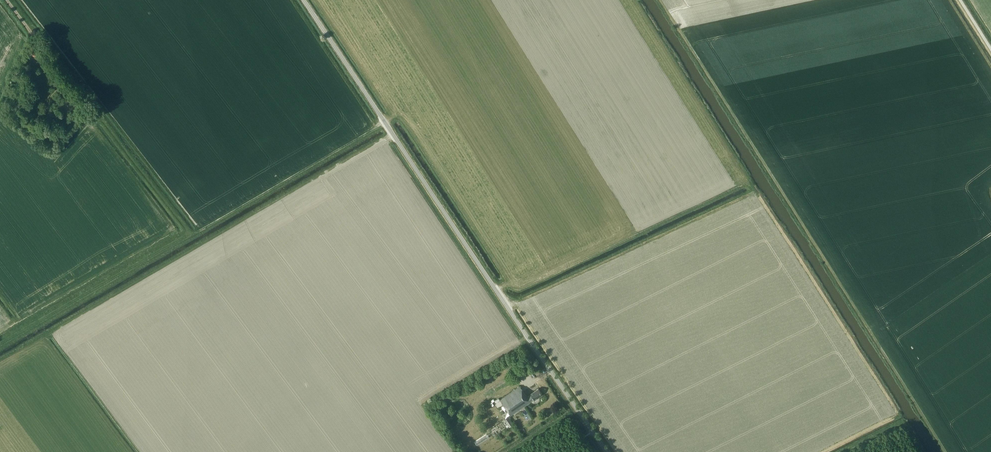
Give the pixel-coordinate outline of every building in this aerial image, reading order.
[(28,50),(39,62),(42,58),(38,53),(39,52),(33,46),(28,50)] [(74,97),(81,104),(84,100),(78,93),(74,97)] [(500,400),(510,414),(511,415),(534,399),(535,399),(543,394),(539,388),(531,393),(531,394),(527,396),(520,386),(500,400)] [(514,424),(509,416),(504,419),(509,427),(514,424)]
